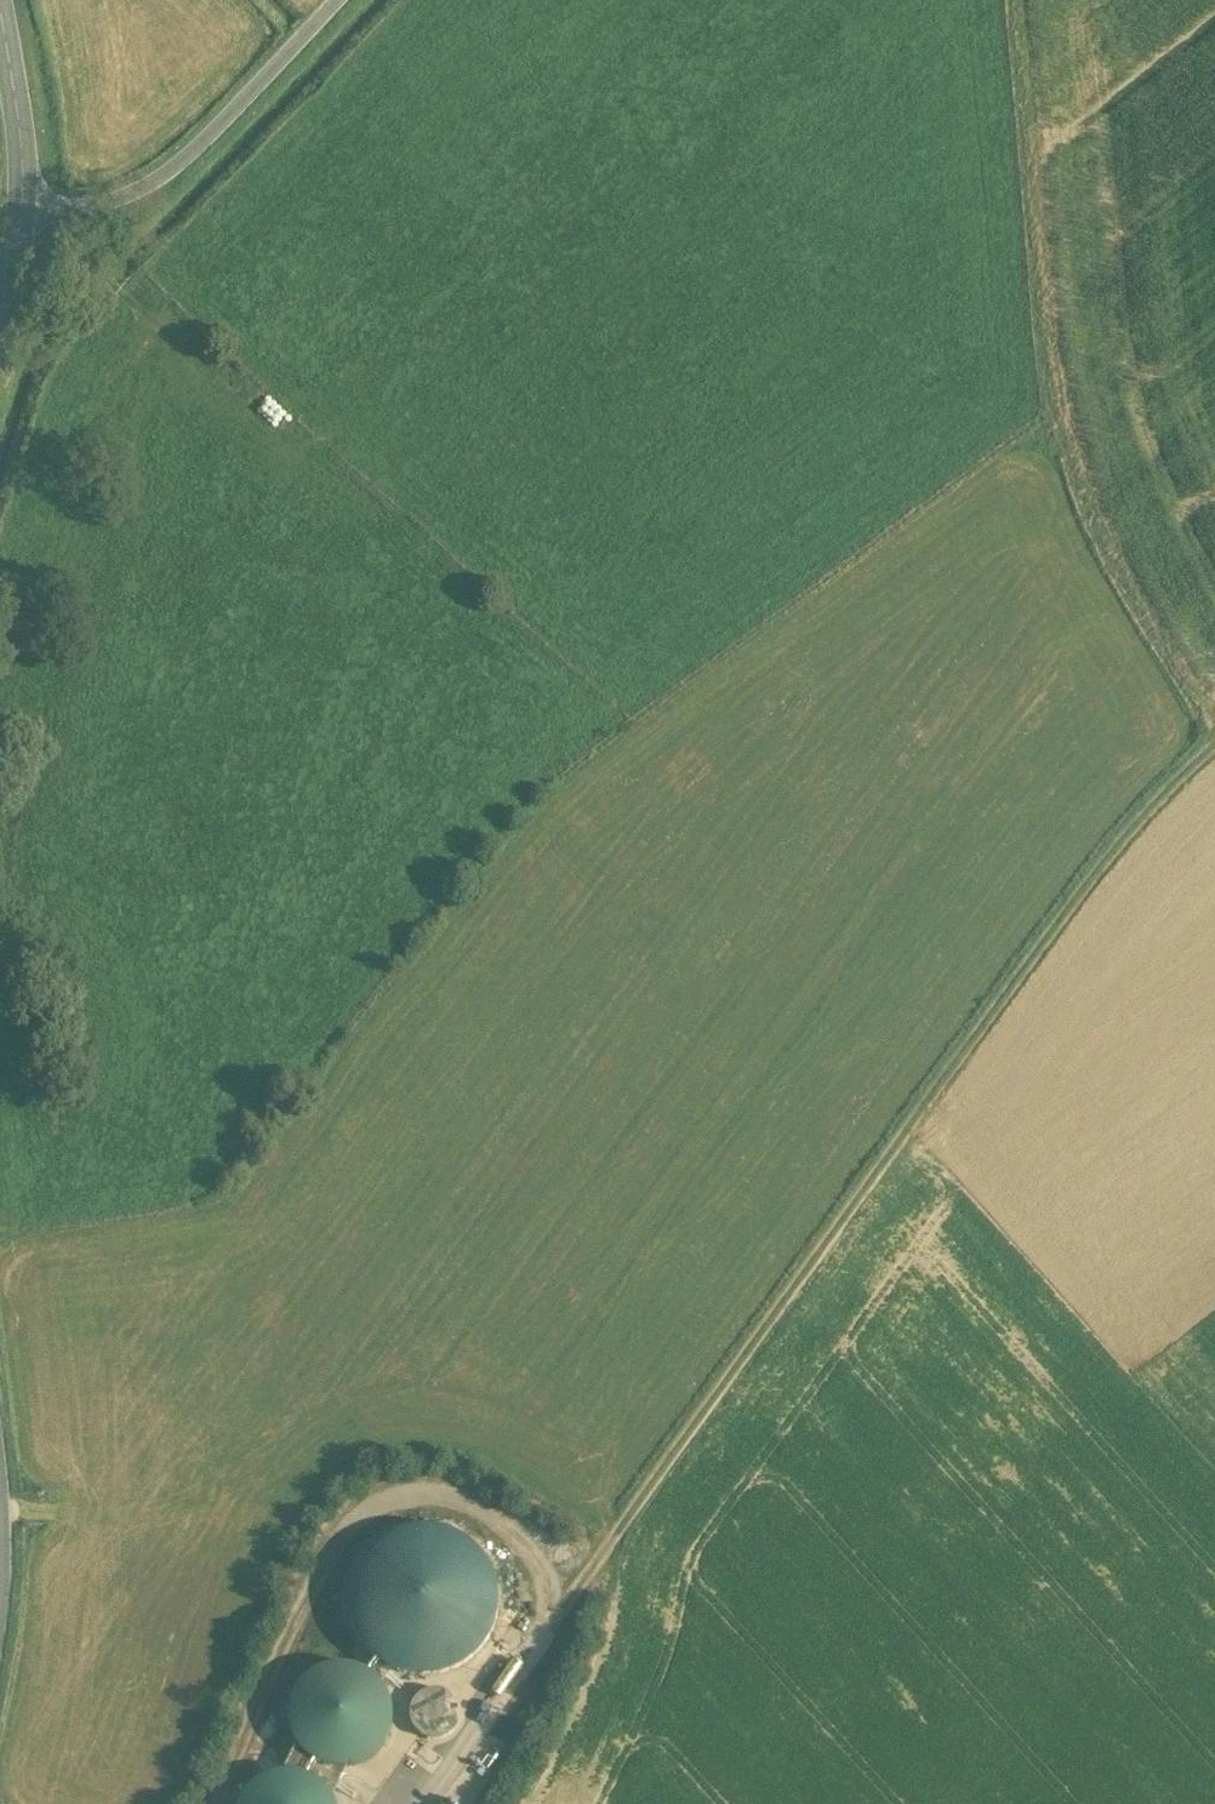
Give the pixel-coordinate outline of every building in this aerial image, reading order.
[(440,1530),(414,1528),(399,1531),(376,1545),(359,1565),(351,1590),(352,1609),(360,1633),(375,1652),(399,1666),(422,1670),(453,1663),(466,1655),(482,1638),(492,1615),(493,1591),(487,1568),(472,1547),(440,1530)] [(377,1680),(362,1670),(337,1665),(319,1669),(303,1679),(288,1701),(285,1719),(289,1739),(299,1754),(320,1768),(339,1772),(358,1768),(374,1759),(388,1739),(393,1721),(388,1695),(377,1680)] [(452,1686),(441,1682),(431,1682),(421,1686),(417,1690),(411,1698),(408,1708),(408,1714),(411,1724),(417,1732),(425,1738),(436,1741),(446,1740),(455,1735),(462,1728),(466,1718),(467,1712),(466,1702),(460,1692),(452,1686)] [(315,1774),(289,1768),(269,1771),(251,1781),(240,1794),(235,1803),(343,1803),(331,1786),(315,1774)]
